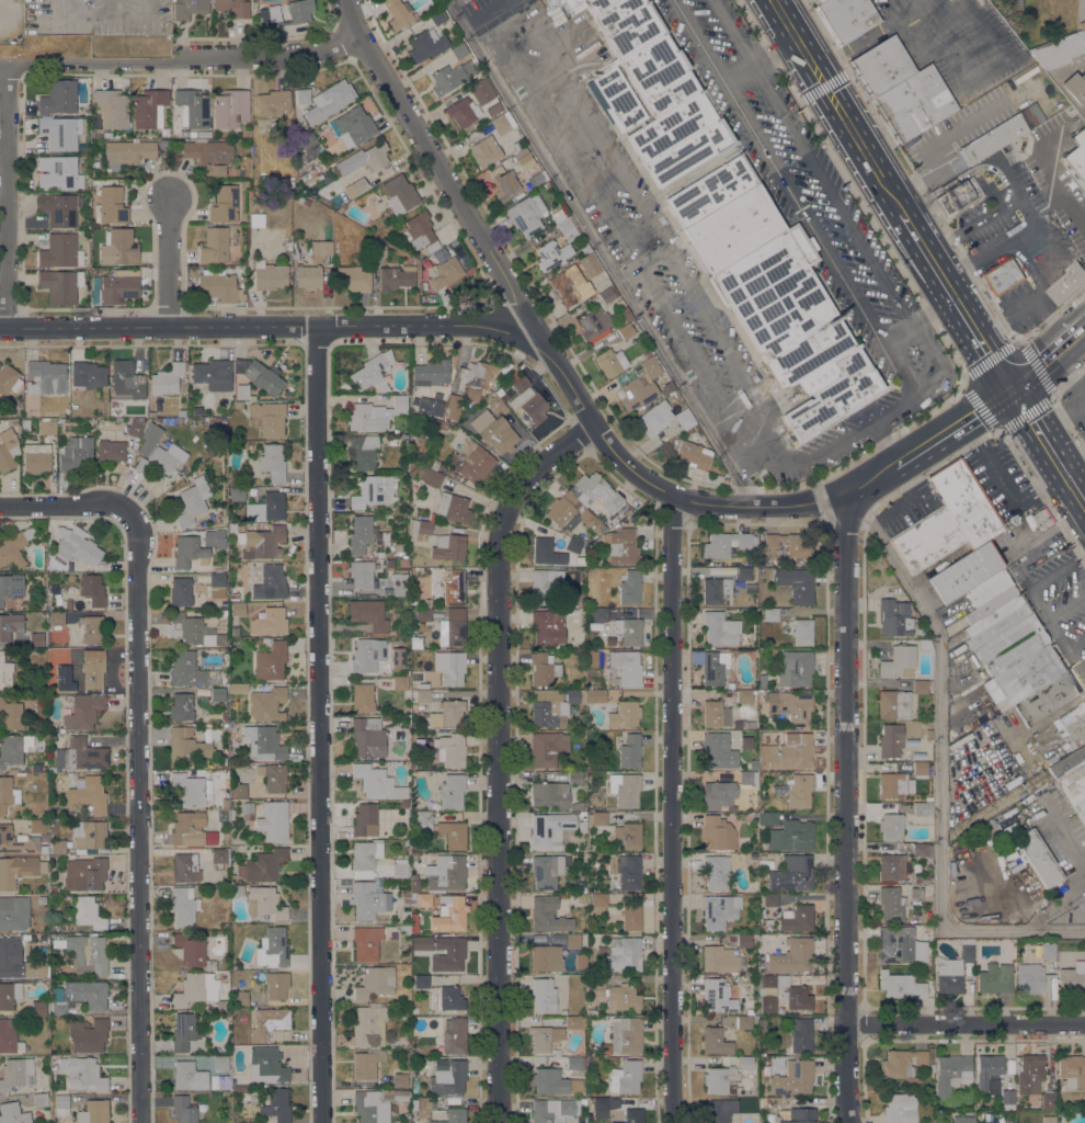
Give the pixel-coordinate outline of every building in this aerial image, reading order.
[(179,3),(179,0),(208,0),(208,14),(197,15),(197,13),(190,13),(190,21),(173,21),(173,3),(179,3)] [(213,11),(213,0),(243,0),(243,1),(249,1),(249,19),(232,19),(232,10),(225,10),(224,12),(218,12),(217,11),(213,11)] [(287,2),(298,0),(312,0),(315,11),(309,12),(310,21),(290,24),(282,25),(283,27),(262,31),(258,9),(287,3),(287,2)] [(401,3),(406,0),(412,11),(410,13),(411,14),(414,12),(416,18),(414,19),(414,20),(393,32),(387,21),(392,18),(382,0),(399,0),(401,3)] [(558,4),(555,0),(649,0),(667,31),(616,61),(583,9),(571,15),(563,1),(558,4)] [(816,7),(827,0),(867,0),(880,21),(837,47),(812,9),(816,7)] [(1007,16),(1007,0),(1021,0),(1020,16),(1007,16)] [(435,26),(434,25),(433,26),(427,18),(429,16),(441,9),(447,19),(446,20),(435,26)] [(1029,50),(1084,29),(1084,51),(1070,57),(1071,61),(1046,71),(1029,50)] [(413,48),(408,39),(425,30),(426,32),(427,32),(429,34),(427,34),(432,41),(434,39),(435,39),(444,34),(450,46),(431,58),(430,56),(416,64),(409,50),(413,48)] [(667,31),(703,89),(651,120),(616,61),(667,31)] [(892,34),(915,71),(929,63),(957,110),(895,147),(845,63),(848,60),(892,34)] [(462,43),(469,54),(457,60),(450,50),(462,43)] [(436,98),(431,89),(434,87),(432,83),(434,82),(430,76),(446,65),(447,67),(448,66),(449,69),(448,69),(449,71),(459,65),(468,79),(436,98)] [(619,134),(604,109),(602,110),(585,83),(615,65),(647,117),(619,134)] [(1078,77),(1084,71),(1084,105),(1081,109),(1077,106),(1078,105),(1060,84),(1074,71),(1078,77)] [(496,95),(479,105),(468,87),(486,77),(496,95)] [(342,78),(345,84),(349,82),(357,97),(310,125),(302,113),(301,111),(305,109),(307,111),(315,105),(310,98),(342,78)] [(76,113),(41,113),(41,114),(37,114),(37,97),(47,97),(47,80),(76,80),(76,113)] [(309,89),(310,103),(297,104),(296,90),(309,89)] [(719,118),(644,166),(626,136),(651,120),(703,89),(719,118)] [(119,90),(119,95),(127,95),(127,128),(106,128),(106,126),(102,126),(102,112),(94,112),(94,104),(93,104),(93,90),(119,90)] [(169,90),(169,105),(162,105),(162,128),(155,128),(134,128),(134,95),(141,95),(141,90),(169,90)] [(199,90),(199,92),(204,92),(204,95),(207,95),(207,128),(186,128),(186,126),(181,126),(181,105),(173,105),(173,90),(199,90)] [(221,90),(249,90),(249,122),(241,122),(241,127),(235,127),(235,128),(214,128),(214,95),(221,95),(221,90)] [(289,90),(289,92),(290,110),(281,111),(282,114),(258,116),(255,94),(269,93),(269,91),(289,90)] [(466,95),(468,99),(469,99),(470,101),(471,101),(473,105),(476,104),(481,113),(476,117),(477,118),(459,129),(452,116),(448,118),(443,110),(466,95)] [(498,101),(503,110),(490,117),(486,109),(498,101)] [(347,149),(339,135),(341,134),(333,120),(358,104),(365,115),(367,114),(378,132),(366,139),(367,140),(363,144),(362,141),(355,146),(354,145),(347,149)] [(516,125),(499,136),(490,122),(507,111),(516,125)] [(1016,113),(1027,129),(970,165),(967,167),(957,150),(959,149),(959,148),(1016,113)] [(76,118),(81,118),(81,134),(76,134),(76,144),(76,151),(48,151),(48,135),(37,135),(37,117),(52,117),(52,118),(76,118)] [(721,117),(736,144),(719,155),(717,151),(658,188),(644,166),(719,118),(721,117)] [(1070,138),(1084,125),(1084,187),(1061,157),(1075,146),(1070,138)] [(310,131),(318,143),(311,147),(310,145),(304,148),(298,138),(297,137),(310,129),(310,131)] [(469,147),(490,134),(503,156),(480,170),(478,167),(477,167),(476,165),(477,163),(473,158),(472,159),(470,157),(471,156),(468,151),(471,149),(469,147)] [(361,148),(362,151),(382,139),(388,149),(385,151),(386,154),(385,155),(389,162),(373,172),(366,161),(342,177),(334,165),(361,148)] [(168,149),(159,149),(159,140),(168,140),(168,149)] [(208,166),(208,165),(194,165),(194,158),(181,158),(181,141),(182,141),(182,140),(205,140),(206,141),(232,141),(232,163),(230,163),(230,165),(225,165),(225,177),(206,177),(206,174),(205,174),(205,168),(206,166),(208,166)] [(522,148),(515,151),(512,145),(517,140),(522,148)] [(156,141),(156,157),(142,157),(142,165),(126,165),(126,163),(119,163),(119,171),(104,171),(104,141),(156,141)] [(535,163),(523,171),(513,155),(525,148),(532,158),(535,163)] [(683,229),(664,200),(723,163),(721,160),(740,149),(760,181),(756,182),(757,184),(683,229)] [(77,174),(82,174),(82,186),(76,186),(76,190),(43,190),(43,191),(37,191),(37,173),(48,173),(48,170),(37,170),(37,157),(76,156),(77,174)] [(491,177),(492,175),(489,171),(499,165),(504,173),(511,169),(514,173),(512,174),(521,189),(516,192),(517,193),(515,194),(514,193),(500,202),(494,193),(498,191),(495,188),(496,186),(493,180),(491,177)] [(532,188),(526,179),(539,171),(545,180),(532,188)] [(400,172),(408,184),(410,182),(421,201),(396,217),(385,200),(389,197),(381,184),(400,172)] [(946,218),(934,198),(945,192),(941,188),(941,186),(955,179),(955,180),(956,181),(964,177),(967,179),(971,175),(983,195),(946,218)] [(363,177),(369,188),(357,195),(351,184),(363,177)] [(710,275),(707,270),(703,273),(685,245),(689,241),(683,229),(757,184),(758,186),(763,183),(785,220),(781,223),(785,229),(710,275)] [(237,185),(237,222),(208,222),(208,203),(215,203),(215,185),(237,185)] [(128,223),(112,223),(112,224),(107,224),(107,223),(94,223),(94,204),(100,205),(100,186),(122,186),(122,204),(128,204),(128,223)] [(529,195),(529,194),(535,190),(548,212),(537,218),(542,227),(524,238),(517,227),(515,229),(504,211),(505,211),(503,207),(515,200),(517,203),(529,195)] [(76,227),(48,227),(48,212),(37,212),(37,209),(36,209),(36,196),(37,196),(37,194),(49,194),(49,195),(76,194),(76,227)] [(425,209),(430,217),(427,218),(431,225),(429,227),(439,247),(427,253),(423,246),(414,250),(409,241),(412,239),(407,230),(409,229),(404,222),(425,209)] [(263,214),(263,227),(250,227),(250,213),(263,214)] [(568,216),(578,232),(575,234),(576,236),(567,242),(556,224),(568,216)] [(796,223),(818,259),(807,266),(855,345),(830,361),(840,375),(804,397),(796,382),(780,392),(728,305),(723,307),(706,279),(710,275),(785,229),(796,223)] [(212,262),(212,263),(198,263),(198,242),(205,242),(205,227),(227,227),(227,262),(212,262)] [(99,264),(100,245),(104,245),(104,231),(108,231),(108,228),(132,228),(132,242),(138,243),(138,264),(99,264)] [(76,250),(82,250),(82,265),(76,265),(76,266),(43,266),(43,268),(37,268),(37,250),(47,250),(47,234),(76,234),(76,250)] [(568,242),(574,252),(563,259),(566,262),(560,264),(559,262),(548,268),(549,269),(546,271),(546,270),(541,272),(539,269),(539,270),(537,266),(538,266),(536,263),(539,261),(537,259),(540,257),(535,249),(551,239),(552,241),(553,240),(556,242),(553,243),(557,249),(568,242)] [(332,241),(332,256),(310,256),(310,241),(332,241)] [(584,254),(580,247),(586,242),(591,250),(584,254)] [(385,245),(385,257),(373,257),(373,245),(385,245)] [(602,269),(601,270),(601,271),(589,279),(576,260),(587,253),(586,253),(591,251),(602,269)] [(432,269),(431,268),(437,263),(438,264),(453,256),(464,273),(434,292),(426,279),(431,276),(427,271),(432,269)] [(994,297),(979,274),(1010,256),(1025,279),(994,297)] [(263,259),(263,264),(271,264),(271,265),(287,265),(287,272),(287,287),(274,287),(274,290),(254,290),(254,274),(252,274),(252,271),(254,271),(254,259),(263,259)] [(1078,262),(1084,270),(1084,283),(1058,306),(1046,292),(1078,262)] [(584,282),(587,281),(594,292),(564,310),(546,280),(573,263),(584,282)] [(316,266),(316,264),(319,264),(319,266),(320,266),(321,291),(304,291),(304,287),(296,287),(296,266),(316,266)] [(398,268),(398,271),(402,271),(402,265),(414,265),(414,285),(396,285),(396,288),(388,290),(388,292),(379,292),(378,268),(398,268)] [(359,266),(359,271),(369,271),(370,291),(349,291),(349,288),(336,288),(336,268),(359,266)] [(91,280),(91,268),(102,268),(102,276),(113,276),(113,270),(138,270),(138,298),(122,298),(122,305),(100,305),(100,284),(102,284),(102,280),(91,280)] [(245,296),(244,296),(244,299),(237,299),(237,303),(214,303),(214,296),(198,296),(197,275),(196,275),(196,277),(189,277),(189,269),(202,269),(224,269),(224,274),(235,274),(235,283),(237,283),(237,288),(244,288),(244,291),(245,291),(245,296)] [(36,271),(42,271),(52,271),(52,272),(83,272),(83,286),(76,286),(76,305),(47,305),(47,288),(37,288),(36,271)] [(612,285),(618,295),(616,296),(616,297),(610,300),(612,304),(607,306),(606,304),(604,305),(597,294),(612,285)] [(631,318),(626,322),(617,309),(624,305),(631,318)] [(584,342),(579,332),(582,330),(580,327),(582,326),(578,319),(597,306),(602,314),(605,311),(613,324),(584,342)] [(629,324),(635,333),(624,340),(617,330),(629,324)] [(629,364),(606,378),(593,358),(608,348),(612,352),(613,352),(614,353),(620,350),(629,364)] [(381,353),(390,349),(393,362),(388,364),(381,353)] [(649,350),(652,354),(646,359),(642,354),(649,350)] [(374,383),(358,392),(349,375),(363,366),(362,363),(380,352),(381,353),(388,364),(388,365),(390,370),(386,372),(382,368),(378,371),(390,392),(379,392),(374,383)] [(662,372),(651,378),(650,379),(640,364),(652,356),(662,372)] [(260,387),(259,388),(251,384),(252,382),(241,374),(252,359),(267,370),(269,367),(277,374),(276,375),(285,382),(274,397),(260,387)] [(413,385),(413,365),(436,365),(436,359),(448,359),(449,383),(441,383),(441,385),(413,385)] [(145,360),(145,376),(145,399),(130,399),(130,394),(112,394),(112,382),(110,382),(110,376),(112,376),(112,360),(145,360)] [(192,383),(191,363),(208,363),(208,360),(230,360),(231,392),(208,392),(208,383),(206,383),(192,383)] [(26,395),(26,382),(33,381),(33,376),(26,376),(26,362),(48,361),(48,364),(65,364),(65,382),(66,382),(66,394),(37,394),(26,395)] [(181,375),(181,376),(178,377),(178,394),(160,394),(160,395),(151,396),(150,374),(157,374),(157,371),(170,371),(170,362),(172,362),(172,361),(182,361),(184,361),(184,375),(181,375)] [(71,362),(85,362),(85,363),(95,363),(95,366),(105,366),(105,386),(91,386),(91,389),(79,389),(79,397),(72,397),(72,386),(71,386),(71,362)] [(476,362),(478,362),(492,365),(486,389),(480,388),(477,402),(464,399),(467,386),(465,386),(464,390),(454,388),(458,367),(467,370),(469,362),(476,364),(476,362)] [(3,397),(0,395),(0,369),(4,363),(20,374),(18,377),(22,382),(15,390),(12,388),(5,397),(3,396),(3,397)] [(641,406),(640,404),(626,412),(619,402),(620,401),(619,399),(624,397),(619,388),(636,377),(636,378),(646,373),(650,381),(651,381),(660,395),(641,406)] [(523,374),(529,383),(524,387),(530,395),(525,399),(519,394),(518,394),(511,385),(523,374)] [(670,381),(674,388),(664,394),(660,386),(670,381)] [(248,384),(249,399),(236,399),(236,385),(248,384)] [(535,392),(548,407),(542,412),(546,416),(535,427),(529,420),(530,419),(518,406),(535,392)] [(441,418),(416,412),(420,397),(433,399),(434,393),(442,394),(441,401),(444,402),(441,418)] [(446,408),(449,394),(462,397),(457,421),(446,418),(448,409),(446,408)] [(494,395),(504,406),(495,415),(486,404),(494,395)] [(370,402),(370,407),(384,407),(384,408),(392,408),(392,396),(407,396),(407,413),(390,413),(390,419),(388,419),(388,430),(384,430),(384,431),(366,431),(366,430),(349,431),(349,415),(352,415),(352,404),(370,402)] [(663,398),(670,408),(667,409),(673,417),(667,421),(669,422),(664,427),(662,429),(662,428),(649,439),(633,420),(639,417),(638,416),(640,415),(640,416),(644,412),(643,411),(646,410),(647,410),(648,409),(648,408),(649,407),(650,408),(654,404),(655,405),(663,398)] [(252,404),(252,402),(259,402),(259,404),(285,402),(285,417),(283,417),(283,438),(260,438),(260,426),(250,426),(250,423),(248,423),(248,418),(250,418),(249,404),(252,404)] [(694,432),(687,435),(685,430),(684,431),(674,415),(686,407),(695,423),(690,427),(694,432)] [(490,444),(489,445),(488,444),(487,444),(468,422),(486,408),(494,420),(500,416),(509,426),(519,439),(511,446),(512,447),(509,450),(507,449),(500,455),(490,444)] [(134,418),(146,418),(144,423),(144,424),(139,438),(126,433),(132,419),(133,420),(134,418)] [(11,426),(7,426),(5,420),(18,419),(18,426),(20,426),(20,433),(16,433),(16,426),(11,426)] [(21,420),(30,420),(30,431),(21,431),(21,420)] [(429,427),(431,420),(447,423),(445,431),(429,427)] [(55,421),(55,435),(37,435),(37,421),(55,421)] [(163,431),(146,457),(136,452),(145,440),(140,438),(150,422),(163,431)] [(4,472),(0,474),(0,432),(10,427),(18,441),(18,445),(20,454),(13,457),(16,465),(13,466),(14,468),(11,469),(10,468),(8,469),(8,472),(4,473),(4,472)] [(378,435),(378,449),(374,449),(374,470),(354,470),(354,460),(351,460),(351,449),(350,449),(349,436),(378,435)] [(92,436),(92,447),(91,447),(91,465),(82,465),(82,468),(70,468),(70,469),(59,470),(59,455),(62,455),(62,445),(68,445),(68,436),(92,436)] [(496,461),(476,487),(457,472),(467,460),(457,452),(468,438),(477,444),(496,461)] [(705,472),(687,465),(687,464),(673,460),(681,439),(696,445),(697,444),(700,445),(699,446),(709,450),(711,452),(705,472)] [(98,461),(98,442),(98,440),(107,440),(107,442),(125,442),(125,446),(127,446),(127,450),(125,450),(125,453),(127,453),(127,456),(125,456),(125,461),(122,461),(122,463),(118,463),(118,461),(114,461),(114,462),(99,462),(99,461),(98,461)] [(189,454),(182,464),(178,461),(168,476),(163,473),(161,476),(150,468),(145,476),(133,468),(138,462),(135,460),(138,455),(146,461),(156,445),(164,451),(168,447),(162,444),(164,440),(170,443),(171,443),(189,454)] [(23,444),(49,444),(50,470),(38,470),(38,474),(23,474),(23,444)] [(282,461),(284,461),(284,483),(270,484),(270,472),(263,472),(263,470),(259,470),(259,456),(263,456),(262,444),(282,444),(282,461)] [(964,541),(943,503),(926,477),(960,455),(1005,528),(987,540),(971,551),(964,541)] [(424,465),(426,458),(432,461),(433,458),(439,462),(438,464),(441,465),(437,472),(424,465)] [(414,463),(421,466),(418,474),(411,470),(414,463)] [(438,488),(416,478),(423,464),(424,465),(437,472),(444,475),(438,488)] [(607,485),(607,486),(614,492),(615,491),(624,500),(610,514),(601,506),(603,502),(596,497),(592,502),(591,501),(586,507),(568,490),(583,474),(587,478),(594,472),(607,485)] [(178,500),(181,499),(178,492),(194,485),(192,479),(202,475),(212,496),(202,499),(207,510),(193,517),(194,520),(192,521),(193,523),(180,529),(174,517),(183,512),(178,500)] [(392,476),(392,488),(391,488),(391,502),(364,502),(364,509),(350,510),(350,496),(359,496),(359,481),(363,481),(363,476),(392,476)] [(244,488),(244,501),(229,501),(229,488),(244,488)] [(569,532),(569,531),(567,535),(561,533),(563,526),(561,525),(559,528),(544,514),(549,508),(547,507),(555,498),(557,500),(562,495),(561,495),(564,490),(580,504),(574,511),(575,512),(580,520),(569,532)] [(283,491),(283,503),(284,503),(284,520),(245,520),(245,504),(252,504),(252,503),(263,503),(263,491),(283,491)] [(442,518),(443,515),(435,513),(441,491),(468,499),(466,509),(471,510),(470,512),(471,513),(468,524),(442,518)] [(964,541),(911,575),(888,537),(943,503),(964,541)] [(629,508),(631,512),(626,517),(623,512),(629,508)] [(1051,524),(1046,528),(1046,526),(1044,528),(1046,529),(1043,530),(1043,529),(1039,531),(1032,520),(1033,519),(1031,515),(1041,509),(1051,524)] [(220,512),(222,518),(217,521),(214,515),(220,512)] [(607,529),(593,540),(590,535),(593,533),(587,529),(586,530),(584,528),(585,526),(583,524),(592,514),(607,529)] [(352,515),(372,515),(372,534),(374,534),(374,543),(372,543),(364,543),(364,555),(350,555),(350,533),(352,533),(352,515)] [(630,518),(632,523),(619,526),(618,525),(617,523),(625,518),(630,517),(630,518)] [(430,535),(421,533),(420,542),(414,541),(416,531),(410,530),(412,520),(432,523),(430,535)] [(61,537),(56,537),(56,525),(64,526),(64,528),(67,530),(68,528),(70,530),(73,524),(87,533),(83,538),(85,541),(87,538),(95,544),(94,546),(103,552),(93,568),(79,558),(76,562),(69,557),(66,563),(52,553),(60,538),(61,537)] [(271,531),(271,525),(284,525),(284,542),(275,542),(275,548),(279,548),(281,558),(241,559),(241,549),(248,549),(248,544),(243,544),(243,530),(254,530),(254,532),(271,531)] [(12,560),(0,567),(0,545),(2,544),(1,541),(21,531),(22,532),(32,526),(37,535),(26,541),(27,543),(18,549),(23,560),(24,560),(26,564),(16,569),(12,560)] [(633,547),(638,547),(638,555),(640,555),(640,564),(608,564),(608,556),(607,556),(607,543),(609,543),(609,532),(619,532),(619,528),(633,528),(633,547)] [(751,533),(751,536),(755,536),(755,549),(736,549),(736,546),(729,546),(729,558),(701,558),(701,546),(704,546),(704,543),(708,543),(708,533),(751,533)] [(448,534),(466,536),(464,560),(446,559),(445,559),(430,558),(431,546),(435,547),(436,535),(441,535),(448,534)] [(777,534),(777,535),(787,535),(787,534),(812,534),(812,557),(787,557),(787,540),(777,540),(777,548),(764,548),(764,534),(777,534)] [(173,557),(175,557),(175,546),(179,545),(179,536),(198,536),(198,548),(209,548),(209,557),(196,557),(196,559),(189,559),(189,569),(174,569),(173,557)] [(551,544),(553,544),(553,547),(551,547),(550,564),(533,563),(534,537),(551,537),(551,544)] [(578,555),(564,548),(564,547),(563,547),(568,537),(582,544),(578,555)] [(987,540),(1004,566),(1002,567),(963,590),(941,604),(925,579),(971,551),(987,540)] [(374,562),(374,570),(372,570),(372,580),(376,580),(376,588),(353,589),(353,577),(350,577),(350,562),(374,562)] [(261,564),(281,564),(281,575),(284,575),(284,585),(286,585),(286,599),(251,599),(251,585),(261,585),(261,564)] [(974,608),(972,605),(971,606),(969,603),(971,602),(968,597),(966,598),(963,595),(966,594),(963,590),(1002,567),(1012,585),(974,608)] [(449,570),(461,570),(464,570),(464,582),(465,582),(465,593),(464,593),(464,604),(443,604),(443,594),(431,594),(431,568),(445,568),(445,570),(449,570)] [(751,568),(751,580),(736,580),(736,568),(751,568)] [(812,569),(812,605),(790,605),(790,588),(789,588),(789,585),(774,586),(774,569),(812,569)] [(555,570),(555,580),(558,580),(558,589),(552,589),(552,604),(532,604),(532,593),(532,582),(532,570),(555,570)] [(619,585),(619,581),(623,581),(623,580),(625,580),(625,570),(640,570),(640,582),(640,592),(639,592),(639,597),(640,597),(640,601),(639,601),(639,604),(619,604),(618,587),(617,587),(617,585),(619,585)] [(225,574),(225,587),(224,587),(224,598),(210,598),(210,587),(209,587),(209,574),(225,574)] [(407,574),(407,595),(392,595),(392,580),(390,580),(390,574),(407,574)] [(3,608),(0,608),(0,576),(11,576),(11,575),(23,575),(23,597),(10,597),(10,599),(3,599),(3,608)] [(100,585),(103,585),(103,594),(105,594),(105,606),(90,608),(90,600),(82,600),(82,595),(81,595),(80,575),(100,575),(100,585)] [(171,578),(191,578),(191,595),(192,595),(192,605),(190,605),(190,606),(170,606),(170,589),(171,589),(171,578)] [(731,605),(722,605),(722,604),(703,604),(703,579),(731,579),(731,605)] [(605,585),(605,597),(592,597),(592,585),(605,585)] [(970,625),(963,615),(974,608),(1012,585),(1018,593),(970,625)] [(1025,603),(968,637),(962,629),(970,625),(1018,593),(1025,603)] [(909,617),(912,617),(912,627),(911,627),(911,629),(912,629),(912,633),(911,633),(911,636),(904,636),(904,635),(886,635),(886,636),(880,636),(880,611),(878,611),(878,599),(894,599),(894,600),(893,600),(893,602),(909,602),(909,617)] [(382,601),(382,620),(387,620),(388,633),(370,633),(370,622),(365,622),(365,621),(349,621),(349,601),(382,601)] [(973,649),(969,651),(962,640),(968,637),(1025,603),(1025,602),(1032,613),(973,649)] [(244,603),(244,615),(230,615),(230,603),(244,603)] [(263,609),(263,608),(283,606),(283,619),(286,619),(286,634),(253,634),(253,614),(255,614),(256,613),(256,612),(258,612),(262,609),(263,609)] [(591,608),(607,608),(607,622),(591,622),(591,608)] [(415,609),(431,610),(431,621),(415,621),(415,609)] [(778,610),(778,622),(763,621),(763,610),(778,610)] [(202,624),(205,624),(205,628),(215,628),(215,634),(225,634),(225,645),(202,645),(202,644),(201,644),(201,646),(196,646),(196,645),(183,645),(183,638),(180,638),(180,637),(168,637),(168,624),(170,624),(170,611),(184,611),(184,617),(202,617),(202,624)] [(563,611),(563,628),(564,628),(564,645),(534,645),(534,627),(532,627),(532,612),(534,612),(534,611),(563,611)] [(740,621),(740,634),(738,634),(738,645),(706,645),(706,627),(703,627),(703,612),(706,612),(706,611),(723,611),(723,621),(740,621)] [(49,625),(48,613),(64,613),(64,625),(49,625)] [(991,677),(973,649),(1032,613),(1038,623),(1040,622),(1044,629),(1042,631),(1049,642),(1048,643),(991,677)] [(10,642),(0,642),(0,615),(9,615),(9,614),(23,614),(23,634),(14,638),(13,632),(10,632),(10,642)] [(83,616),(102,616),(102,627),(103,627),(103,643),(102,643),(102,644),(83,644),(81,644),(81,635),(83,635),(83,616)] [(641,619),(641,646),(621,646),(621,642),(619,642),(619,637),(621,637),(621,633),(613,633),(613,620),(621,620),(621,619),(641,619)] [(465,645),(446,645),(438,645),(438,632),(446,632),(446,620),(465,620),(465,645)] [(812,620),(812,645),(793,645),(793,628),(791,628),(791,625),(793,625),(793,620),(812,620)] [(43,633),(43,647),(30,647),(30,633),(43,633)] [(410,637),(421,637),(421,649),(410,649),(410,637)] [(385,660),(375,660),(375,672),(365,672),(365,673),(351,673),(351,659),(353,659),(352,649),(355,649),(355,639),(376,638),(376,639),(385,639),(385,660)] [(286,662),(283,662),(283,680),(263,680),(263,679),(254,679),(254,651),(263,651),(263,653),(271,653),(271,639),(286,639),(286,662)] [(1066,671),(1027,695),(1020,687),(994,703),(981,683),(991,677),(1048,643),(1066,671)] [(914,668),(912,668),(912,677),(901,677),(901,672),(893,672),(893,678),(879,678),(879,661),(891,661),(891,646),(914,645),(914,668)] [(67,650),(67,649),(78,648),(78,651),(79,656),(78,656),(78,657),(66,658),(66,657),(54,657),(54,651),(67,650)] [(11,690),(0,690),(0,650),(3,650),(3,662),(11,662),(12,662),(12,671),(11,671),(11,690)] [(105,672),(102,672),(102,689),(83,689),(83,671),(81,671),(81,662),(87,662),(87,650),(104,650),(105,672)] [(175,685),(175,684),(170,684),(170,671),(171,671),(171,661),(174,661),(174,650),(194,650),(194,670),(208,670),(208,684),(175,685)] [(598,667),(587,667),(587,650),(598,650),(598,667)] [(690,650),(703,650),(703,651),(703,665),(690,663),(690,650)] [(532,685),(530,651),(546,651),(546,655),(552,655),(552,665),(561,665),(561,676),(552,676),(552,685),(546,685),(546,688),(542,688),(542,685),(539,685),(539,688),(537,688),(537,685),(532,685)] [(641,685),(638,685),(638,687),(619,687),(619,676),(616,676),(616,669),(608,669),(608,651),(638,651),(638,665),(641,665),(641,685)] [(703,651),(718,651),(718,653),(729,653),(730,665),(729,665),(729,676),(723,676),(723,685),(703,685),(703,665),(703,651)] [(780,662),(780,651),(810,651),(810,653),(812,653),(812,673),(809,673),(809,687),(777,687),(778,662),(780,662)] [(435,653),(465,653),(465,673),(461,673),(462,685),(446,685),(441,685),(441,683),(439,683),(439,680),(441,680),(441,676),(439,676),(439,672),(441,672),(441,671),(435,671),(435,653)] [(1069,670),(1083,692),(1027,727),(1013,705),(1027,695),(1066,671),(1069,670)] [(408,677),(408,690),(392,690),(392,677),(408,677)] [(927,681),(927,682),(932,682),(932,685),(927,685),(927,693),(912,693),(912,681),(927,681)] [(373,702),(374,702),(374,711),(373,711),(373,712),(353,712),(353,711),(352,711),(352,695),(353,695),(353,684),(372,683),(373,702)] [(271,692),(271,687),(286,687),(286,700),(276,700),(276,712),(285,712),(285,721),(253,721),(253,719),(249,719),(249,692),(271,692)] [(736,690),(740,690),(740,687),(750,687),(750,690),(751,690),(751,703),(736,703),(736,690)] [(225,689),(225,701),(212,701),(210,689),(225,689)] [(586,690),(605,689),(605,703),(586,703),(586,690)] [(757,689),(762,689),(762,691),(763,691),(763,701),(766,701),(766,692),(812,692),(812,711),(809,711),(809,726),(802,726),(802,728),(798,728),(798,730),(795,730),(795,726),(788,726),(788,714),(766,714),(766,715),(760,715),(760,703),(757,703),(757,689)] [(431,690),(431,702),(415,702),(415,690),(431,690)] [(579,690),(579,702),(566,702),(566,690),(579,690)] [(910,718),(878,718),(878,691),(902,691),(902,692),(910,692),(910,718)] [(192,711),(193,711),(193,719),(169,721),(169,705),(172,705),(172,693),(192,693),(192,711)] [(91,694),(91,695),(104,695),(105,708),(95,708),(95,723),(92,723),(92,729),(72,729),(64,729),(64,733),(58,733),(58,728),(62,728),(62,714),(72,714),(72,695),(91,694)] [(2,726),(0,726),(0,696),(3,696),(3,703),(21,703),(21,722),(23,722),(23,729),(2,729),(2,726)] [(1076,705),(1084,700),(1084,742),(1071,751),(1062,738),(1066,735),(1057,718),(1076,705)] [(441,701),(465,701),(465,711),(461,711),(461,726),(430,727),(429,713),(441,713),(441,701)] [(558,715),(557,715),(557,727),(532,727),(532,701),(559,702),(558,715)] [(615,703),(617,703),(617,702),(637,701),(637,706),(640,706),(640,718),(637,718),(637,726),(607,726),(607,713),(617,712),(617,706),(615,706),(615,703)] [(703,701),(721,701),(721,707),(730,707),(730,726),(721,726),(721,727),(703,727),(703,701)] [(351,718),(379,717),(379,729),(385,729),(385,757),(372,758),(372,757),(354,757),(354,740),(352,740),(351,718)] [(879,737),(881,737),(881,734),(880,734),(880,728),(881,728),(881,725),(898,725),(898,724),(902,724),(902,739),(903,739),(903,748),(899,748),(899,758),(896,758),(896,759),(893,759),(893,758),(890,758),(890,759),(887,759),(887,758),(879,758),(879,737)] [(274,726),(274,731),(277,731),(277,746),(286,746),(286,759),(255,760),(255,757),(250,757),(249,736),(242,736),(242,726),(274,726)] [(170,727),(192,727),(192,738),(194,738),(194,742),(212,742),(212,748),(214,748),(214,757),(192,757),(192,765),(170,765),(170,727)] [(443,761),(437,761),(437,747),(433,747),(432,738),(438,738),(438,737),(449,737),(449,734),(464,733),(464,745),(465,745),(465,756),(464,756),(464,760),(465,760),(465,762),(464,762),(464,768),(459,768),(459,767),(458,767),(458,769),(456,769),(456,768),(453,768),(453,769),(449,769),(449,768),(443,768),(443,761)] [(560,733),(560,736),(569,736),(569,750),(560,750),(560,751),(556,751),(556,768),(534,768),(534,755),(530,755),(530,734),(533,734),(533,733),(560,733)] [(723,733),(723,744),(728,744),(728,768),(705,768),(705,755),(703,755),(701,734),(705,734),(705,733),(723,733)] [(811,745),(812,745),(812,756),(811,756),(811,768),(807,768),(791,768),(767,768),(767,745),(784,745),(784,733),(797,733),(797,734),(811,734),(811,745)] [(616,737),(625,737),(625,734),(640,734),(640,746),(640,756),(639,756),(639,760),(640,760),(640,763),(639,763),(639,768),(636,768),(633,768),(631,768),(628,768),(626,768),(619,768),(619,750),(617,750),(617,747),(618,747),(618,746),(616,746),(616,737)] [(4,770),(0,770),(0,742),(2,742),(2,735),(33,736),(33,747),(26,747),(26,751),(22,751),(22,764),(4,764),(4,770)] [(84,747),(91,747),(91,748),(107,748),(107,768),(73,769),(73,768),(55,768),(55,749),(64,749),(64,738),(68,738),(68,736),(84,736),(84,747)] [(752,737),(752,748),(741,749),(741,737),(752,737)] [(1071,751),(1084,742),(1084,759),(1054,778),(1053,779),(1047,768),(1071,751)] [(1054,778),(1084,759),(1084,827),(1054,778)] [(362,778),(352,778),(351,763),(369,763),(369,769),(384,769),(384,778),(391,776),(392,787),(408,786),(408,789),(410,789),(410,796),(408,796),(408,797),(391,797),(365,797),(364,791),(362,791),(362,778)] [(926,763),(927,774),(913,774),(913,763),(926,763)] [(285,765),(286,765),(286,781),(285,781),(285,793),(265,793),(265,774),(255,774),(255,765),(265,765),(265,764),(285,764),(285,765)] [(568,782),(568,771),(582,771),(582,784),(575,784),(575,782),(568,782)] [(203,778),(203,796),(205,796),(205,805),(203,805),(203,806),(180,806),(180,785),(171,785),(171,772),(189,772),(189,778),(203,778)] [(739,772),(756,772),(756,786),(753,786),(753,789),(739,789),(739,772)] [(879,798),(879,773),(895,773),(903,773),(906,773),(906,780),(913,780),(913,783),(913,793),(896,793),(896,798),(895,798),(895,799),(893,799),(893,798),(891,798),(891,799),(888,799),(888,798),(887,798),(887,799),(883,799),(883,798),(879,798)] [(444,784),(445,774),(461,774),(462,774),(465,774),(465,791),(461,791),(461,808),(446,808),(446,810),(441,810),(441,808),(441,784),(444,784)] [(608,793),(608,774),(638,774),(640,774),(640,791),(638,791),(638,808),(616,808),(616,805),(615,805),(615,803),(616,803),(616,797),(615,797),(615,795),(616,795),(616,793),(608,793)] [(788,808),(788,795),(783,795),(783,784),(791,784),(792,774),(812,774),(812,791),(809,791),(809,808),(788,808)] [(102,793),(105,793),(105,815),(91,815),(91,813),(85,813),(85,805),(91,805),(91,803),(67,803),(67,789),(77,789),(77,778),(83,778),(83,775),(102,775),(102,793)] [(10,816),(0,816),(0,776),(11,776),(11,790),(20,790),(20,803),(4,804),(4,807),(10,807),(10,816)] [(734,782),(734,785),(735,785),(735,787),(736,787),(736,798),(732,798),(732,806),(735,806),(735,812),(727,812),(727,806),(719,806),(719,810),(706,810),(706,806),(703,806),(703,791),(703,783),(734,782)] [(568,783),(569,807),(555,808),(555,805),(540,805),(540,806),(532,806),(532,783),(544,783),(568,783)] [(247,797),(231,798),(231,784),(247,784),(247,797)] [(1031,794),(1033,798),(1023,805),(1020,802),(1031,794)] [(287,840),(265,840),(265,830),(255,830),(255,818),(263,818),(263,814),(262,814),(262,802),(287,802),(287,840)] [(253,820),(242,820),(242,803),(253,803),(253,820)] [(377,836),(352,837),(352,824),(354,824),(354,813),(357,813),(357,804),(376,804),(377,836)] [(933,804),(933,815),(927,815),(927,816),(913,816),(913,804),(933,804)] [(415,814),(411,815),(411,810),(415,810),(415,812),(431,810),(432,835),(415,836),(415,826),(415,814)] [(172,821),(175,821),(175,813),(194,813),(194,812),(205,812),(204,827),(201,827),(201,831),(204,831),(216,831),(216,844),(204,844),(204,846),(201,846),(201,848),(186,848),(186,846),(183,846),(171,846),(171,832),(172,832),(172,821)] [(763,825),(764,812),(778,812),(778,826),(763,825)] [(606,813),(606,825),(587,825),(587,814),(592,814),(592,813),(594,813),(606,813)] [(532,815),(547,815),(547,814),(575,814),(575,829),(561,829),(561,850),(552,850),(552,849),(546,849),(546,850),(544,850),(544,849),(540,849),(540,850),(538,850),(538,849),(536,849),(533,849),(533,838),(530,838),(530,827),(532,827),(532,815)] [(902,816),(904,816),(904,819),(902,819),(902,839),(882,839),(882,831),(879,831),(879,819),(882,819),(882,814),(902,814),(902,816)] [(734,849),(704,849),(704,838),(703,838),(703,827),(704,827),(704,815),(718,815),(718,818),(724,818),(724,823),(727,823),(728,824),(729,826),(732,827),(734,829),(734,849)] [(813,850),(779,850),(779,829),(781,829),(781,826),(783,826),(783,819),(796,819),(796,820),(798,820),(798,823),(804,823),(804,820),(809,820),(809,823),(813,823),(813,850)] [(30,833),(30,820),(45,820),(45,832),(30,833)] [(105,821),(106,837),(102,837),(102,848),(83,848),(83,847),(75,847),(75,837),(72,837),(71,821),(105,821)] [(465,823),(466,850),(446,850),(446,833),(436,833),(436,823),(465,823)] [(640,848),(623,848),(623,839),(614,839),(614,827),(623,826),(623,824),(640,823),(640,848)] [(11,852),(0,852),(0,824),(11,824),(11,836),(14,836),(14,841),(26,841),(26,837),(38,837),(38,852),(11,852)] [(1063,877),(1044,889),(1028,862),(1016,870),(1010,860),(1021,852),(1014,839),(1031,827),(1063,877)] [(52,854),(52,853),(48,853),(48,841),(50,841),(50,840),(65,840),(65,853),(52,854)] [(374,842),(382,842),(382,858),(373,858),(373,871),(351,871),(351,858),(353,858),(353,843),(354,843),(354,842),(374,842)] [(927,844),(932,844),(932,857),(913,857),(912,844),(927,844)] [(237,884),(229,884),(229,875),(236,875),(236,865),(244,865),(244,861),(254,861),(254,853),(272,853),(272,848),(287,848),(287,861),(277,861),(277,881),(270,882),(270,883),(266,883),(266,882),(245,882),(245,880),(237,876),(236,876),(237,884)] [(229,862),(226,862),(226,863),(222,863),(222,870),(215,870),(215,863),(212,863),(212,850),(224,850),(229,850),(229,862)] [(614,852),(614,855),(640,855),(640,867),(640,877),(640,882),(640,885),(640,891),(633,891),(631,891),(631,889),(628,889),(628,891),(626,891),(619,891),(619,874),(607,874),(607,855),(608,855),(608,852),(614,852)] [(193,853),(193,870),(201,870),(201,881),(193,881),(193,882),(173,882),(173,880),(172,880),(172,866),(173,866),(173,854),(193,853)] [(811,891),(767,889),(767,872),(783,872),(783,866),(788,866),(789,854),(798,854),(798,855),(811,855),(811,891)] [(904,854),(904,878),(910,878),(910,884),(898,884),(898,880),(896,880),(896,881),(879,881),(879,854),(904,854)] [(461,855),(464,855),(464,867),(465,867),(465,878),(464,878),(464,889),(443,889),(443,893),(429,893),(429,889),(426,889),(426,875),(424,875),(424,865),(435,865),(435,855),(461,855)] [(563,874),(556,875),(556,889),(534,889),(534,877),(532,877),(532,855),(563,855),(563,874)] [(14,891),(0,891),(0,858),(8,858),(8,857),(37,857),(37,861),(48,861),(48,872),(37,872),(37,875),(20,875),(20,877),(14,877),(14,891)] [(730,857),(730,874),(727,874),(727,889),(706,889),(706,877),(703,877),(703,857),(730,857)] [(72,861),(72,860),(91,860),(91,858),(106,858),(106,870),(104,870),(104,881),(101,881),(101,891),(65,891),(65,877),(66,877),(66,861),(72,861)] [(395,863),(395,859),(407,859),(407,863),(408,863),(408,877),(392,877),(392,863),(395,863)] [(374,882),(374,880),(381,880),(381,893),(390,893),(390,911),(374,911),(374,920),(354,920),(354,904),(349,904),(349,898),(352,898),(351,882),(374,882)] [(242,896),(229,896),(229,886),(241,886),(242,896)] [(247,915),(247,899),(248,899),(248,886),(256,886),(256,887),(274,887),(274,893),(277,893),(277,906),(287,906),(287,920),(273,920),(273,914),(247,915)] [(194,927),(175,927),(174,910),(171,910),(171,907),(170,907),(170,903),(171,903),(171,887),(192,887),(193,899),(199,899),(199,910),(194,910),(194,927)] [(904,921),(881,920),(881,904),(878,904),(879,887),(881,887),(899,887),(899,894),(905,894),(904,921)] [(910,887),(922,887),(922,900),(910,899),(910,887)] [(431,894),(431,905),(416,906),(416,894),(431,894)] [(607,906),(605,906),(605,915),(594,915),(594,907),(592,907),(592,903),(586,903),(586,895),(606,895),(607,906)] [(778,895),(778,906),(763,906),(763,895),(778,895)] [(73,906),(72,906),(72,897),(73,897),(73,896),(93,896),(93,903),(96,903),(96,917),(106,917),(106,930),(91,930),(91,925),(73,925),(73,906)] [(532,931),(532,918),(532,908),(532,896),(547,896),(547,900),(552,900),(552,910),(555,910),(555,914),(552,914),(552,919),(557,919),(557,917),(563,917),(563,919),(573,919),(573,931),(532,931)] [(703,919),(703,908),(704,908),(704,896),(717,896),(741,896),(741,909),(738,909),(738,919),(724,919),(724,930),(712,931),(712,932),(709,932),(709,931),(704,931),(704,926),(703,926),(703,923),(704,923),(704,919),(703,919)] [(23,930),(0,930),(0,897),(28,897),(28,911),(28,927),(24,927),(24,930),(23,930)] [(465,905),(465,931),(446,931),(447,918),(437,918),(437,905),(465,905)] [(623,914),(620,914),(620,910),(623,910),(623,905),(640,905),(640,931),(623,931),(623,914)] [(812,931),(778,930),(778,918),(781,918),(781,910),(792,910),(793,910),(793,905),(812,905),(812,931)] [(409,926),(409,935),(403,935),(403,931),(400,931),(400,926),(409,926)] [(284,927),(284,944),(287,944),(288,966),(265,966),(265,965),(263,965),(263,954),(263,949),(260,949),(260,938),(265,937),(265,927),(284,927)] [(377,927),(382,927),(382,940),(377,940),(377,961),(357,962),(357,951),(354,951),(354,941),(353,941),(353,928),(377,927)] [(913,963),(878,963),(878,927),(913,927),(913,949),(913,963)] [(204,957),(206,957),(206,961),(215,960),(215,969),(203,969),(203,966),(185,966),(185,961),(182,961),(182,946),(172,946),(172,933),(185,933),(185,940),(204,940),(204,957)] [(46,976),(0,977),(0,935),(1,935),(1,937),(5,937),(5,935),(8,935),(8,937),(19,937),(19,944),(20,944),(21,963),(24,963),(24,962),(45,962),(46,976)] [(580,935),(580,948),(566,948),(566,935),(580,935)] [(751,935),(751,948),(738,948),(738,935),(751,935)] [(104,954),(106,953),(106,975),(75,976),(75,965),(73,965),(73,949),(65,949),(65,937),(85,937),(104,937),(104,954)] [(812,958),(810,958),(810,971),(767,971),(767,954),(785,954),(785,951),(787,951),(787,937),(792,937),(792,938),(812,938),(812,958)] [(465,938),(465,958),(461,958),(461,971),(431,971),(431,954),(444,954),(444,950),(433,950),(433,942),(434,942),(434,938),(465,938)] [(640,938),(640,950),(641,950),(641,953),(640,953),(640,971),(604,971),(604,955),(608,955),(608,953),(608,950),(608,946),(610,946),(610,938),(620,938),(638,938),(640,938)] [(53,940),(64,939),(64,949),(53,949),(53,940)] [(973,958),(961,958),(962,971),(964,971),(964,976),(962,976),(962,992),(936,994),(936,979),(937,979),(937,965),(934,965),(934,953),(938,956),(944,960),(957,960),(960,958),(960,944),(960,940),(973,940),(973,958)] [(1041,940),(1054,940),(1054,960),(1041,960),(1041,940)] [(721,956),(739,956),(739,972),(720,972),(703,972),(703,946),(721,945),(721,949),(732,949),(732,955),(721,955),(721,956)] [(530,971),(530,946),(559,946),(559,958),(562,958),(562,971),(548,971),(548,973),(546,973),(546,971),(544,971),(544,973),(540,973),(540,971),(539,971),(539,973),(536,973),(536,971),(530,971)] [(1000,992),(987,992),(987,994),(979,994),(979,992),(976,992),(976,972),(986,972),(986,969),(985,969),(985,964),(996,964),(996,968),(997,968),(997,966),(1012,966),(1012,971),(1012,992),(1000,992)] [(1040,992),(1038,992),(1038,994),(1017,994),(1017,964),(1039,964),(1039,966),(1043,966),(1043,975),(1055,974),(1055,977),(1043,977),(1043,990),(1040,990),(1040,992)] [(366,967),(384,967),(384,966),(393,966),(393,976),(395,976),(395,987),(392,987),(392,995),(388,995),(388,996),(385,996),(385,994),(381,994),(381,995),(377,996),(377,994),(374,994),(374,996),(372,996),(372,994),(367,994),(367,1000),(353,1000),(353,987),(363,987),(363,973),(364,973),(364,968),(366,968),(366,967)] [(1082,973),(1084,973),(1084,994),(1071,994),(1071,990),(1059,990),(1059,969),(1074,969),(1074,968),(1082,968),(1082,973)] [(914,975),(914,983),(926,983),(926,998),(913,998),(913,997),(904,997),(884,998),(884,989),(879,989),(879,969),(887,969),(887,975),(914,975)] [(205,972),(205,973),(213,973),(214,979),(218,979),(219,988),(217,988),(217,1000),(226,1000),(226,1008),(216,1008),(216,1000),(205,1000),(205,1001),(187,1001),(187,1007),(172,1007),(171,991),(182,991),(182,978),(185,978),(184,972),(205,972)] [(288,973),(288,988),(285,988),(285,999),(266,1000),(266,982),(265,982),(265,973),(288,973)] [(812,1010),(787,1010),(787,991),(786,991),(786,988),(787,988),(787,987),(776,987),(776,998),(761,998),(757,998),(757,974),(789,975),(789,986),(806,986),(806,995),(812,995),(812,1010)] [(429,976),(429,988),(414,988),(414,976),(429,976)] [(604,976),(604,988),(590,988),(590,987),(586,987),(586,976),(596,976),(601,976),(604,976)] [(530,978),(547,978),(547,977),(549,977),(549,978),(551,978),(551,988),(556,988),(556,996),(555,996),(555,1011),(534,1012),(534,999),(532,999),(530,978)] [(703,978),(723,978),(723,986),(729,986),(729,997),(727,997),(727,999),(738,999),(738,1012),(706,1012),(705,999),(703,999),(703,978)] [(105,982),(105,983),(106,983),(106,997),(105,997),(105,1010),(85,1010),(85,1002),(67,1002),(67,1014),(52,1016),(52,1011),(49,1011),(49,1001),(52,1001),(60,1001),(60,988),(64,988),(64,982),(105,982)] [(12,1010),(0,1010),(0,983),(21,983),(21,998),(12,998),(12,1010)] [(430,986),(458,986),(458,995),(461,995),(461,998),(465,998),(465,1010),(439,1009),(430,1009),(430,986)] [(612,999),(612,998),(606,998),(606,996),(604,996),(604,989),(606,989),(606,987),(610,987),(610,986),(633,986),(633,995),(640,995),(640,1009),(639,1009),(639,1012),(630,1012),(630,1010),(615,1010),(615,998),(613,998),(613,999),(612,999)] [(247,991),(247,992),(249,992),(249,1003),(247,1003),(247,1005),(233,1006),(232,991),(247,991)] [(46,1001),(46,1014),(32,1016),(32,1001),(46,1001)] [(384,1046),(378,1046),(353,1047),(353,1024),(356,1024),(355,1007),(386,1007),(386,1019),(382,1019),(384,1046)] [(288,1009),(289,1030),(273,1030),(273,1031),(266,1031),(266,1042),(250,1042),(250,1029),(253,1029),(253,1023),(254,1023),(254,1009),(288,1009)] [(194,1031),(195,1031),(195,1041),(187,1041),(187,1052),(172,1053),(172,1031),(174,1030),(174,1013),(194,1013),(194,1031)] [(585,1018),(585,1029),(580,1029),(566,1029),(566,1017),(585,1018)] [(752,1017),(752,1029),(736,1029),(736,1017),(752,1017)] [(83,1028),(92,1028),(92,1018),(107,1018),(107,1032),(105,1032),(105,1042),(102,1042),(102,1052),(71,1052),(71,1040),(68,1040),(68,1019),(76,1019),(76,1020),(78,1022),(83,1022),(83,1028)] [(466,1054),(444,1054),(443,1036),(442,1036),(442,1032),(443,1032),(443,1030),(444,1030),(444,1020),(449,1020),(449,1018),(465,1018),(466,1054)] [(641,1018),(641,1054),(619,1054),(619,1053),(612,1053),(610,1018),(641,1018)] [(811,1031),(812,1031),(812,1041),(811,1041),(811,1053),(790,1053),(790,1035),(789,1035),(789,1033),(790,1033),(790,1019),(811,1018),(811,1031)] [(15,1053),(0,1053),(0,1019),(16,1019),(16,1053),(15,1053)] [(532,1026),(550,1026),(550,1028),(564,1028),(564,1040),(549,1040),(549,1053),(532,1053),(532,1026)] [(721,1042),(733,1042),(733,1053),(708,1053),(708,1054),(703,1054),(703,1026),(708,1026),(721,1026),(721,1042)] [(250,1060),(248,1060),(248,1054),(250,1054),(249,1047),(275,1047),(275,1054),(278,1054),(278,1067),(288,1067),(288,1081),(274,1081),(274,1076),(255,1076),(255,1064),(250,1064),(250,1060)] [(352,1053),(367,1053),(367,1051),(385,1051),(385,1062),(375,1062),(375,1080),(353,1080),(352,1053)] [(909,1051),(909,1052),(914,1052),(914,1051),(927,1051),(927,1065),(913,1065),(913,1056),(909,1056),(909,1060),(909,1066),(912,1066),(912,1077),(921,1077),(921,1089),(904,1089),(904,1078),(881,1078),(881,1074),(879,1074),(879,1060),(886,1060),(886,1051),(909,1051)] [(959,1055),(959,1056),(971,1056),(971,1075),(959,1075),(959,1086),(949,1086),(949,1093),(948,1093),(948,1097),(936,1097),(936,1077),(936,1057),(948,1057),(948,1056),(959,1055)] [(993,1055),(1002,1055),(1003,1060),(1004,1060),(1004,1064),(1003,1064),(1003,1068),(1004,1068),(1004,1070),(1003,1070),(1003,1075),(997,1075),(997,1078),(1000,1078),(1000,1097),(986,1097),(986,1090),(978,1090),(978,1055),(981,1055),(981,1056),(993,1056),(993,1055)] [(1017,1073),(1020,1073),(1020,1055),(1043,1055),(1043,1062),(1042,1062),(1042,1067),(1043,1067),(1043,1081),(1038,1081),(1038,1093),(1017,1094),(1017,1073)] [(580,1056),(584,1056),(584,1069),(567,1069),(567,1056),(580,1056)] [(753,1069),(739,1069),(739,1056),(752,1056),(753,1069)] [(1081,1056),(1084,1056),(1084,1089),(1075,1089),(1075,1088),(1065,1088),(1065,1077),(1058,1077),(1058,1057),(1071,1056),(1081,1056)] [(94,1058),(94,1064),(98,1064),(98,1077),(106,1077),(107,1091),(93,1091),(93,1085),(90,1085),(90,1087),(87,1087),(87,1088),(67,1089),(67,1073),(58,1073),(58,1058),(67,1058),(67,1057),(77,1057),(77,1058),(94,1058)] [(228,1057),(228,1069),(213,1069),(213,1057),(228,1057)] [(11,1092),(0,1092),(0,1079),(2,1079),(1,1065),(4,1065),(4,1059),(32,1058),(33,1086),(10,1086),(11,1092)] [(465,1081),(462,1081),(462,1093),(447,1093),(442,1093),(442,1094),(429,1094),(429,1077),(434,1077),(434,1059),(446,1059),(446,1060),(465,1060),(465,1081)] [(640,1059),(641,1080),(638,1080),(638,1093),(617,1093),(617,1091),(607,1091),(607,1079),(609,1079),(608,1068),(620,1068),(620,1060),(640,1059)] [(768,1093),(768,1076),(772,1076),(772,1075),(777,1074),(777,1077),(786,1077),(786,1060),(812,1059),(812,1081),(809,1081),(809,1085),(810,1085),(810,1089),(809,1089),(809,1093),(788,1093),(768,1093)] [(208,1070),(208,1088),(194,1088),(194,1089),(174,1089),(174,1088),(173,1088),(173,1073),(174,1073),(174,1060),(194,1060),(194,1070),(208,1070)] [(707,1093),(707,1090),(706,1090),(706,1087),(707,1087),(707,1085),(704,1085),(704,1074),(707,1074),(707,1071),(706,1071),(706,1069),(707,1069),(707,1068),(728,1068),(728,1065),(734,1065),(734,1068),(735,1068),(735,1073),(740,1073),(740,1082),(729,1082),(729,1079),(727,1079),(728,1087),(728,1090),(728,1092),(723,1092),(707,1093)] [(556,1078),(569,1078),(569,1079),(582,1079),(582,1092),(568,1092),(568,1093),(535,1093),(535,1086),(532,1086),(532,1074),(535,1074),(535,1068),(555,1068),(556,1068),(556,1078)] [(407,1074),(407,1075),(409,1075),(409,1087),(407,1087),(407,1088),(392,1087),(392,1074),(407,1074)] [(289,1105),(289,1122),(275,1122),(274,1115),(258,1115),(258,1105),(267,1105),(267,1088),(287,1088),(287,1105),(289,1105)] [(377,1103),(378,1122),(358,1122),(358,1115),(355,1115),(355,1105),(353,1105),(353,1091),(361,1091),(361,1090),(368,1089),(368,1091),(377,1091),(377,1103)] [(393,1090),(393,1101),(381,1101),(381,1090),(393,1090)] [(1014,1104),(1001,1104),(1001,1090),(1014,1090),(1014,1104)] [(1054,1111),(1041,1111),(1041,1092),(1054,1092),(1054,1111)] [(46,1093),(48,1105),(34,1107),(33,1094),(38,1093),(46,1093)] [(915,1097),(915,1122),(883,1122),(883,1107),(886,1107),(886,1094),(903,1094),(903,1093),(912,1093),(912,1097),(915,1097)] [(55,1096),(68,1096),(68,1115),(55,1115),(55,1096)] [(196,1107),(196,1122),(178,1122),(178,1119),(174,1119),(174,1108),(172,1108),(172,1096),(187,1096),(187,1104),(194,1104),(194,1107),(196,1107)] [(615,1098),(619,1098),(619,1108),(610,1109),(607,1109),(607,1111),(606,1111),(606,1119),(593,1119),(593,1111),(593,1099),(593,1097),(607,1097),(607,1098),(615,1098)] [(416,1099),(431,1099),(431,1110),(429,1110),(429,1118),(418,1118),(418,1113),(416,1113),(416,1099)] [(563,1114),(563,1122),(533,1122),(532,1122),(532,1112),(533,1100),(533,1099),(581,1099),(585,1099),(585,1105),(581,1105),(581,1114),(574,1114),(563,1114)] [(779,1099),(779,1110),(760,1110),(758,1099),(779,1099)] [(107,1111),(107,1122),(77,1122),(77,1111),(80,1111),(80,1109),(82,1109),(82,1111),(85,1111),(85,1100),(107,1100),(107,1111)] [(728,1113),(728,1122),(707,1122),(707,1100),(738,1100),(738,1113),(728,1113)] [(28,1111),(31,1122),(0,1122),(0,1115),(0,1104),(16,1101),(19,1113),(28,1111)] [(465,1109),(465,1122),(426,1122),(426,1121),(446,1121),(446,1108),(465,1109)] [(642,1109),(642,1122),(609,1122),(625,1122),(625,1118),(623,1118),(623,1114),(625,1114),(625,1109),(642,1109)] [(815,1122),(776,1122),(776,1121),(788,1121),(788,1109),(814,1109),(814,1122),(815,1122)]
